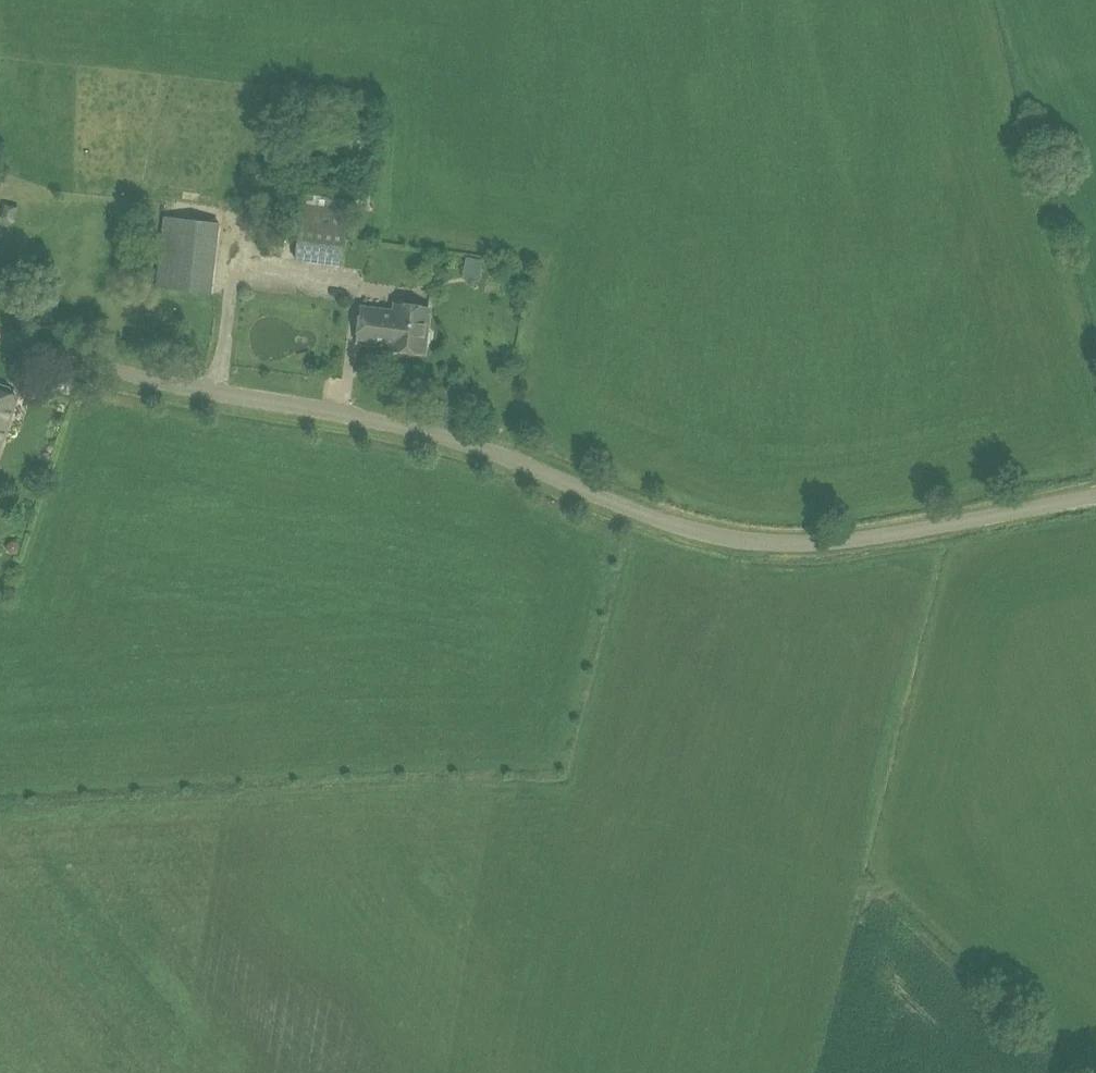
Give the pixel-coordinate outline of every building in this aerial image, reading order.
[(348,210),(303,204),(296,259),(341,265),(348,210)] [(158,287),(213,293),(221,224),(166,218),(158,287)] [(425,352),(426,344),(431,341),(432,331),(428,328),(430,306),(396,303),(395,310),(362,306),(359,341),(391,344),(391,348),(425,352)] [(14,396),(16,392),(14,389),(4,385),(1,387),(0,389),(0,455),(1,455),(20,398),(14,396)]
